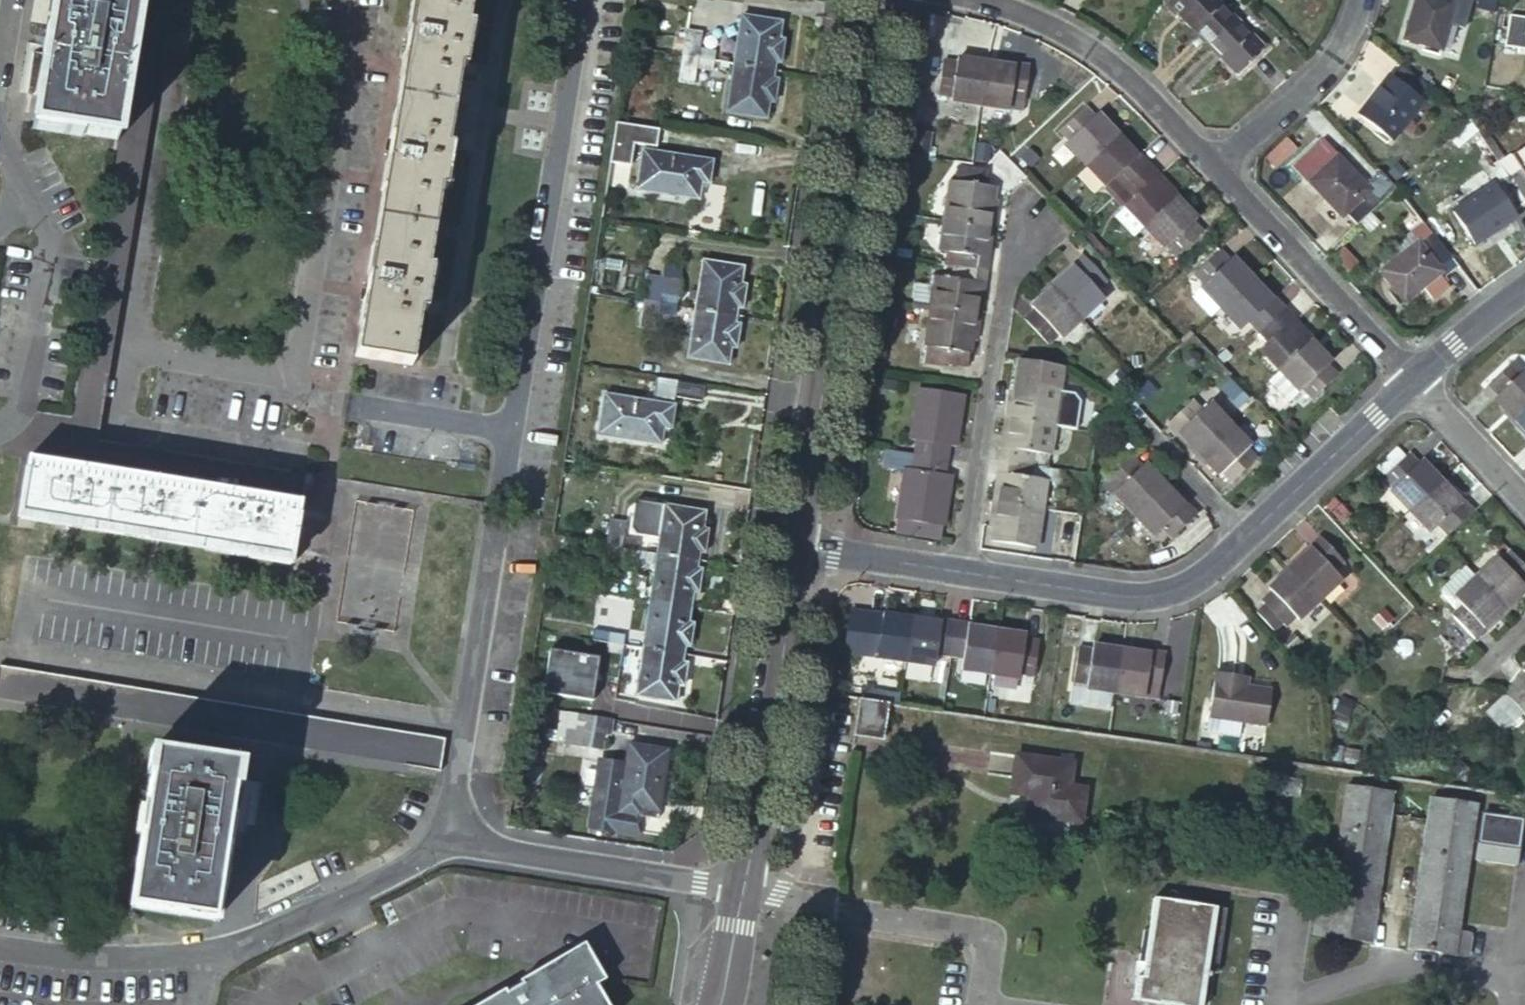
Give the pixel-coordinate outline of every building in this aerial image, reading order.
[(36,130),(117,143),(131,55),(139,0),(55,0),(36,130)] [(354,357),(413,366),(476,0),(413,0),(354,357)] [(1237,22),(1223,8),(1214,0),(1175,0),(1169,6),(1211,48),(1237,22)] [(1237,22),(1247,11),(1235,0),(1230,0),(1223,8),(1237,22)] [(1407,41),(1444,51),(1451,25),(1468,30),(1475,0),(1418,0),(1407,41)] [(739,14),(731,61),(771,67),(772,60),(779,62),(783,38),(776,37),(779,20),(739,14)] [(1510,15),(1505,45),(1524,48),(1524,17),(1510,15)] [(1238,73),(1263,48),(1237,22),(1211,48),(1238,73)] [(684,29),(680,54),(715,59),(716,49),(698,46),(701,32),(684,29)] [(680,54),(677,78),(693,81),(696,65),(714,68),(715,59),(680,54)] [(163,60),(131,55),(117,143),(86,352),(117,357),(163,60)] [(731,61),(723,110),(764,117),(766,100),(773,102),(776,77),(770,76),(771,67),(731,61)] [(1433,89),(1405,69),(1397,80),(1396,78),(1367,116),(1396,140),(1426,101),(1424,100),(1433,89)] [(958,115),(985,119),(991,75),(964,71),(963,75),(948,73),(943,110),(958,112),(958,115)] [(985,119),(1012,122),(1014,112),(1028,114),(1034,77),(1019,74),(1018,79),(991,75),(985,119)] [(1072,149),(1090,168),(1122,138),(1103,118),(1100,121),(1090,110),(1062,136),(1074,147),(1072,149)] [(1090,168),(1109,189),(1116,181),(1126,193),(1154,166),(1143,155),(1141,158),(1122,138),(1090,168)] [(710,158),(639,148),(633,189),(697,199),(700,181),(707,183),(710,158)] [(1362,227),(1384,206),(1393,197),(1381,184),(1376,190),(1345,157),(1316,184),(1348,219),(1352,215),(1362,227)] [(1164,177),(1154,166),(1126,193),(1135,202),(1128,209),(1129,209),(1118,219),(1137,241),(1148,230),(1180,201),(1160,180),(1164,177)] [(993,229),(998,230),(1001,215),(996,214),(1000,189),(990,188),(993,174),(965,169),(963,184),(955,183),(950,223),(993,229)] [(1515,178),(1521,187),(1524,193),(1524,171),(1515,178)] [(1502,187),(1500,184),(1460,212),(1483,245),(1523,217),(1520,212),(1524,209),(1524,193),(1521,187),(1515,178),(1502,187)] [(1148,230),(1166,250),(1168,248),(1179,260),(1205,235),(1195,223),(1198,221),(1180,201),(1148,230)] [(945,252),(962,254),(960,267),(992,272),(994,259),(990,259),(993,229),(950,223),(945,252)] [(1458,259),(1439,234),(1428,243),(1426,240),(1388,272),(1412,303),(1451,272),(1447,267),(1458,259)] [(1073,267),(1053,286),(1084,318),(1116,289),(1082,254),(1070,264),(1073,267)] [(1205,294),(1223,313),(1256,283),(1237,263),(1234,266),(1224,255),(1196,280),(1207,291),(1205,294)] [(702,260),(694,307),(735,313),(736,306),(742,306),(746,284),(740,283),(743,266),(702,260)] [(992,272),(960,267),(958,281),(936,278),(935,290),(922,288),(920,305),(937,307),(981,313),(985,285),(990,286),(992,272)] [(646,275),(642,298),(677,304),(678,294),(661,291),(663,277),(646,275)] [(1223,313),(1242,334),(1250,327),(1259,337),(1287,311),(1277,301),(1274,304),(1256,283),(1223,313)] [(1053,286),(1033,304),(1037,308),(1026,318),(1051,346),(1062,335),(1064,337),(1084,318),(1053,286)] [(642,298),(639,323),(656,326),(658,310),(675,313),(677,304),(642,298)] [(694,307),(686,356),(728,362),(732,345),(737,345),(740,322),(734,322),(735,313),(694,307)] [(981,313),(937,307),(930,364),(959,369),(959,365),(974,367),(980,325),(985,326),(986,314),(981,313)] [(1259,337),(1269,348),(1262,355),(1281,375),(1313,346),(1294,326),(1298,322),(1287,311),(1259,337)] [(1281,375),(1287,381),(1300,395),(1301,394),(1311,405),(1340,379),(1329,368),(1331,365),(1313,346),(1281,375)] [(117,357),(86,352),(68,469),(300,504),(305,473),(104,439),(117,357)] [(1517,413),(1524,405),(1524,362),(1516,353),(1489,377),(1501,389),(1497,393),(1517,413)] [(666,377),(657,375),(654,391),(664,393),(701,399),(704,382),(666,377)] [(1287,407),(1300,395),(1287,381),(1281,375),(1269,387),(1287,407)] [(1016,404),(1013,420),(1020,421),(1062,427),(1067,384),(1025,379),(1022,404),(1016,404)] [(957,462),(959,447),(964,448),(971,394),(927,389),(919,442),(925,443),(922,458),(957,462)] [(675,406),(603,394),(597,433),(662,443),(664,425),(672,426),(675,406)] [(1240,425),(1221,405),(1213,412),(1203,401),(1175,426),(1186,438),(1189,434),(1208,454),(1240,425)] [(1517,413),(1524,422),(1524,405),(1517,413)] [(1010,448),(1008,461),(1042,467),(1044,453),(1059,454),(1062,427),(1020,421),(1015,448),(1010,448)] [(1258,445),(1240,425),(1208,454),(1227,475),(1229,472),(1240,484),(1267,459),(1256,447),(1258,445)] [(1376,470),(1386,480),(1410,457),(1400,447),(1376,470)] [(1397,492),(1394,495),(1413,514),(1446,484),(1426,463),(1424,466),(1413,455),(1410,457),(1386,480),(1397,492)] [(954,478),(957,462),(922,458),(920,474),(916,473),(908,524),(952,531),(959,479),(954,478)] [(1121,498),(1139,517),(1172,487),(1154,467),(1151,470),(1140,459),(1113,484),(1123,495),(1121,498)] [(1008,461),(1006,475),(1011,476),(1008,501),(1051,508),(1054,481),(1040,480),(1042,467),(1008,461)] [(291,561),(300,504),(68,469),(27,463),(20,521),(291,561)] [(1446,484),(1413,514),(1432,534),(1439,528),(1450,538),(1477,512),(1467,501),(1464,504),(1446,484)] [(1139,517),(1158,536),(1160,534),(1171,547),(1199,521),(1188,510),(1191,506),(1172,487),(1139,517)] [(1046,547),(1051,508),(1008,501),(1003,501),(1000,515),(1006,516),(1002,541),(1046,547)] [(697,558),(698,551),(706,552),(709,528),(703,528),(705,510),(665,504),(658,552),(697,558)] [(639,550),(641,539),(623,537),(626,522),(609,519),(605,544),(620,547),(639,550)] [(1319,551),(1298,570),(1328,602),(1349,583),(1341,575),(1352,564),(1326,538),(1315,547),(1319,551)] [(638,557),(639,550),(620,547),(619,555),(638,557)] [(1524,600),(1524,557),(1518,550),(1507,561),(1505,559),(1485,578),(1515,610),(1524,600)] [(696,566),(697,558),(658,552),(651,599),(690,605),(693,589),(700,590),(703,568),(696,566)] [(1495,628),(1515,610),(1485,578),(1473,566),(1454,584),(1465,596),(1472,603),(1461,613),(1488,641),(1498,631),(1495,628)] [(1298,570),(1279,588),(1282,591),(1269,601),(1273,605),(1263,612),(1280,631),(1290,623),(1295,629),(1306,618),(1308,620),(1328,602),(1298,570)] [(651,599),(644,647),(684,653),(685,643),(692,644),(696,621),(688,619),(690,605),(651,599)] [(883,661),(911,665),(918,621),(891,617),(890,622),(875,619),(869,656),(884,658),(883,661)] [(911,665),(938,669),(939,658),(956,661),(961,624),(945,622),(944,625),(918,621),(911,665)] [(956,661),(970,663),(969,673),(997,678),(1003,634),(976,630),(976,626),(961,624),(956,661)] [(608,642),(625,644),(627,633),(610,632),(608,642)] [(997,678),(1023,682),(1024,678),(1039,680),(1044,644),(1028,641),(1029,638),(1003,634),(997,678)] [(1127,649),(1101,645),(1100,650),(1085,648),(1080,684),(1096,687),(1095,689),(1120,693),(1127,649)] [(684,653),(644,647),(637,695),(676,701),(679,684),(687,686),(691,663),(682,662),(684,653)] [(1154,653),(1127,649),(1120,693),(1149,698),(1150,686),(1165,688),(1170,652),(1155,649),(1154,653)] [(448,737),(1,672),(0,680),(0,702),(436,766),(444,767),(448,737)] [(1245,676),(1223,673),(1216,719),(1228,721),(1249,724),(1274,728),(1279,693),(1254,689),(1243,687),(1245,676)] [(1256,678),(1245,676),(1243,687),(1254,689),(1256,678)] [(1515,690),(1524,701),(1524,681),(1515,690)] [(1117,712),(1120,693),(1095,689),(1096,687),(1080,684),(1077,706),(1117,712)] [(1515,692),(1496,709),(1515,730),(1524,720),(1524,702),(1515,692)] [(868,700),(859,699),(854,737),(880,741),(887,703),(868,700)] [(614,719),(570,712),(565,742),(601,748),(603,733),(612,734),(614,719)] [(1247,739),(1249,724),(1228,721),(1225,736),(1247,739)] [(657,819),(658,812),(668,749),(628,743),(625,767),(621,790),(595,786),(589,828),(631,834),(634,816),(657,819)] [(239,767),(156,754),(132,911),(215,924),(239,767)] [(1053,760),(1016,755),(1008,811),(1061,819),(1066,786),(1050,783),(1053,760)] [(625,767),(599,763),(595,786),(621,790),(625,767)] [(1389,792),(1430,798),(1430,797),(1432,786),(1390,781),(1389,791),(1389,792)] [(1372,918),(1389,792),(1389,791),(1344,784),(1330,889),(1319,887),(1316,909),(1372,918)] [(1475,803),(1430,797),(1430,798),(1411,924),(1456,930),(1468,932),(1472,908),(1460,906),(1475,803)] [(1521,819),(1481,812),(1474,859),(1515,864),(1521,819)] [(1224,887),(1155,876),(1150,909),(1144,908),(1134,974),(1196,983),(1202,951),(1207,951),(1208,947),(1215,948),(1224,887)] [(576,934),(451,1004),(605,1004),(590,973),(599,971),(576,934)]
